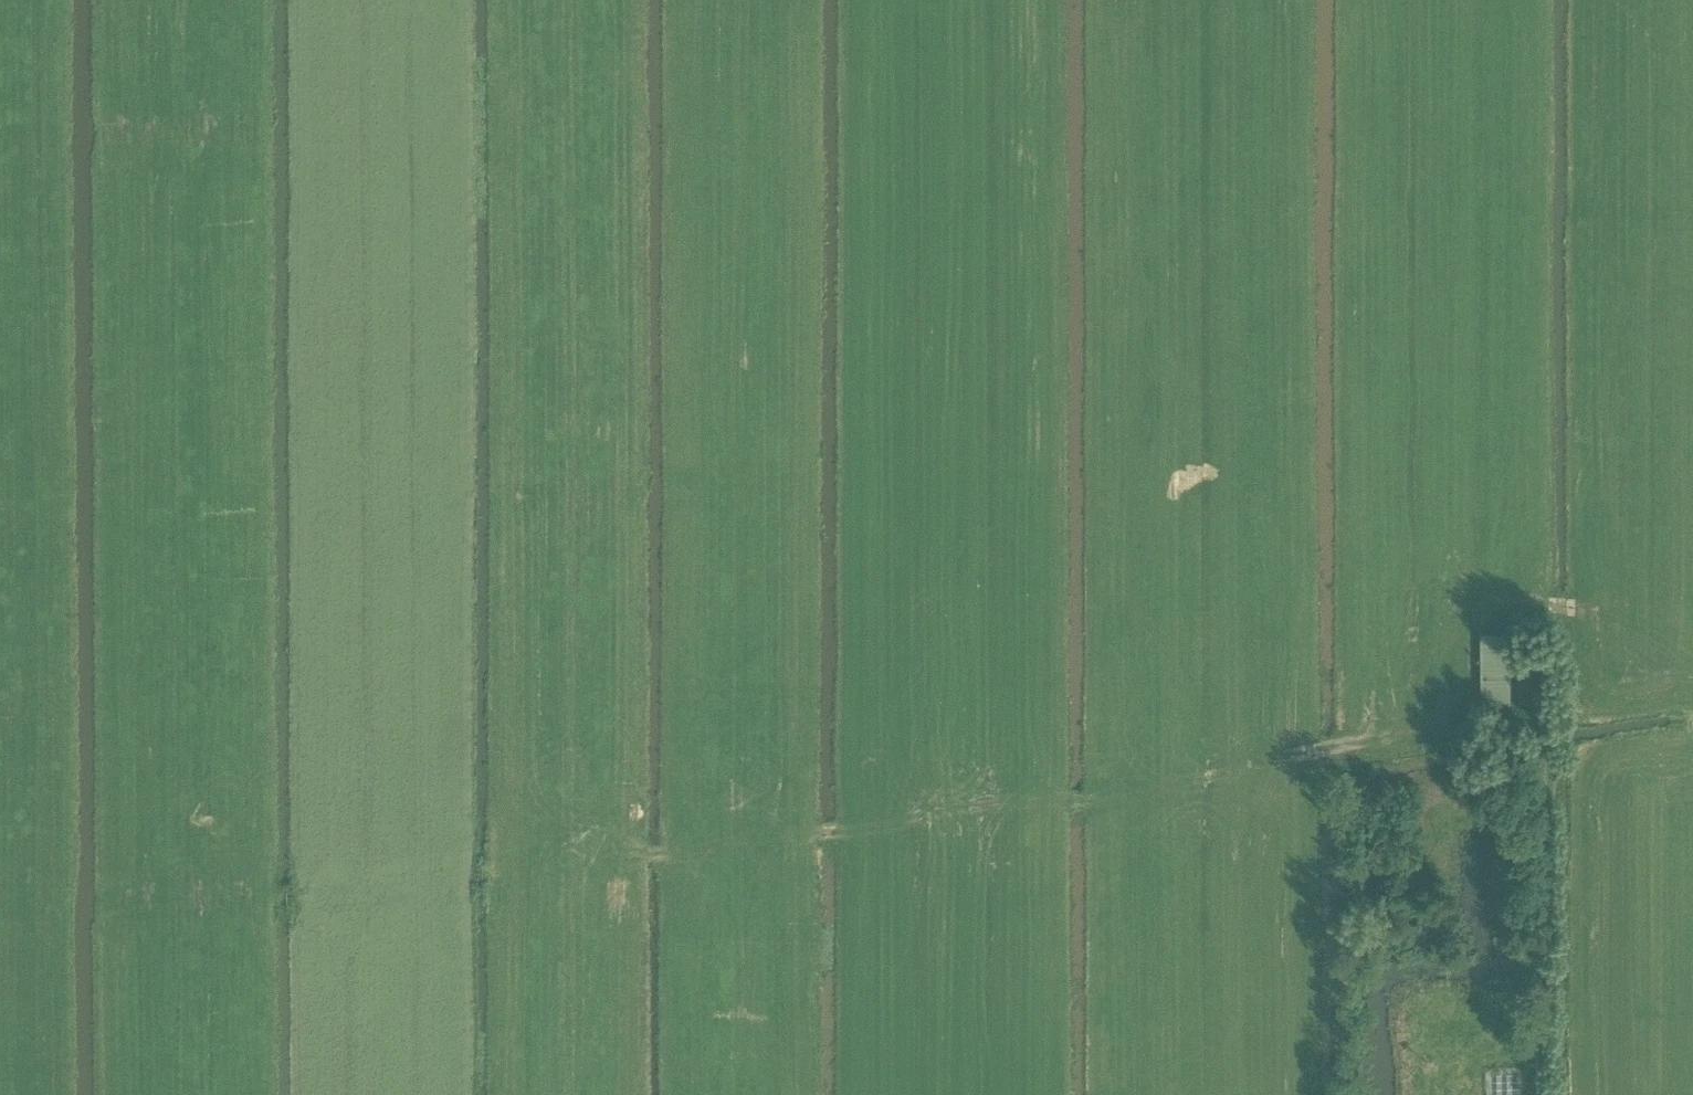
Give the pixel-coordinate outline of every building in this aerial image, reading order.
[(1481,700),(1511,700),(1510,634),(1480,634),(1481,700)]
